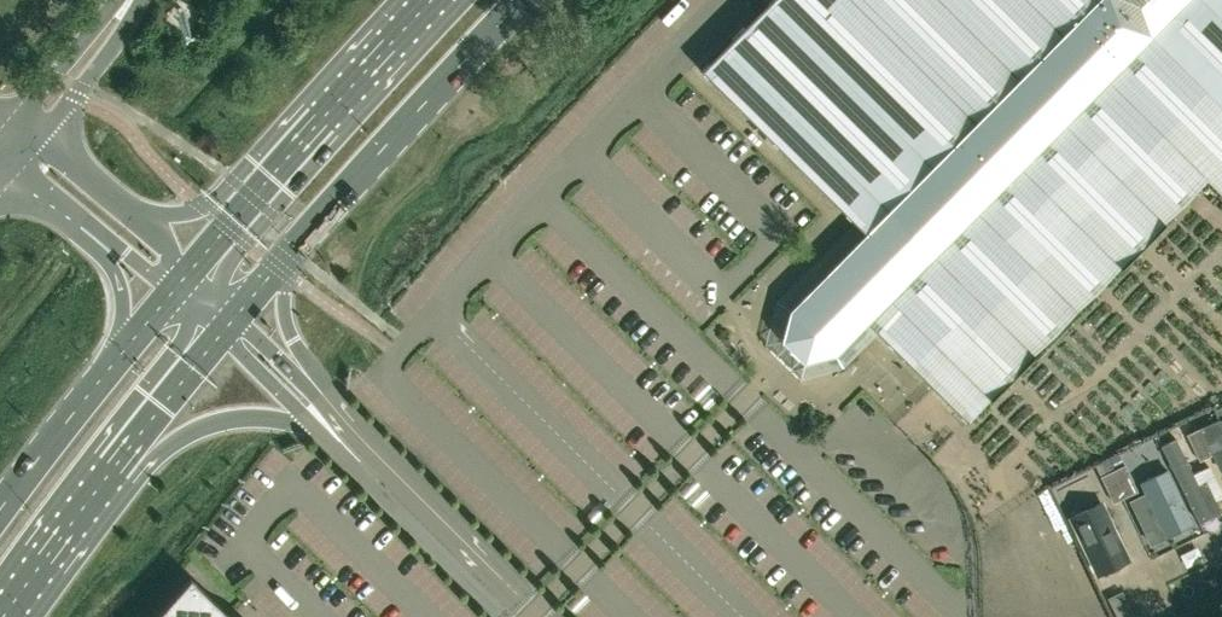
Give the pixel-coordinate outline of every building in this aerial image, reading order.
[(1207,179),(1221,193),(1221,0),(770,0),(701,69),(866,232),(790,309),(782,339),(795,352),(805,362),(835,354),(868,321),(967,420),(1207,179)] [(944,397),(920,419),(945,445),(969,423),(944,397)] [(1216,412),(1219,419),(1187,435),(1199,462),(1213,455),(1221,472),(1221,471),(1221,409),(1216,412)] [(1151,452),(1127,464),(1101,476),(1114,502),(1140,490),(1135,479),(1158,468),(1151,452)] [(1187,460),(1169,469),(1198,524),(1215,516),(1187,460)] [(1163,486),(1138,498),(1162,549),(1187,537),(1163,486)] [(1098,505),(1072,517),(1099,574),(1125,562),(1098,505)] [(228,614),(191,577),(169,601),(156,616),(231,616),(228,614)]
